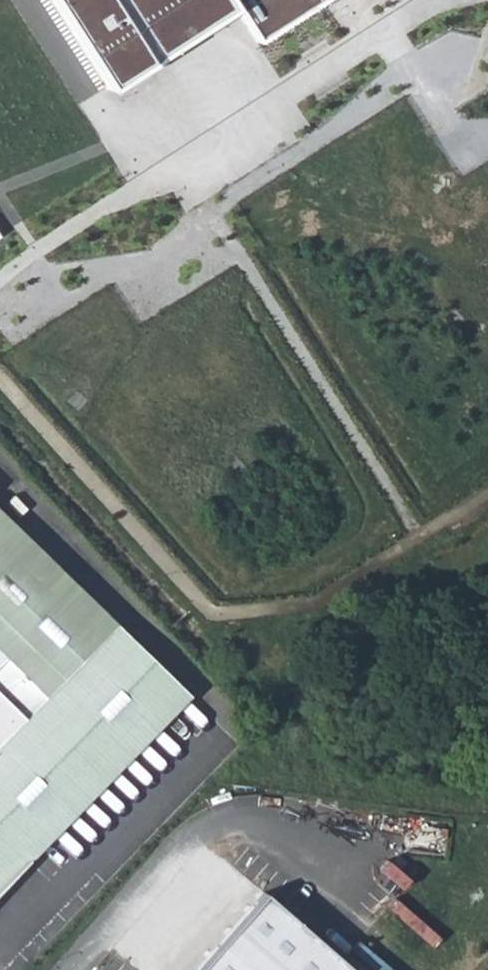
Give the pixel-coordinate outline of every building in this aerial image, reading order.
[(115,78),(232,6),(256,43),(325,0),(65,0),(115,78)] [(57,699),(5,753),(0,748),(0,902),(199,697),(0,503),(0,644),(57,699)] [(5,753),(57,699),(0,644),(0,748),(5,753)] [(273,895),(208,969),(360,969),(273,895)]
